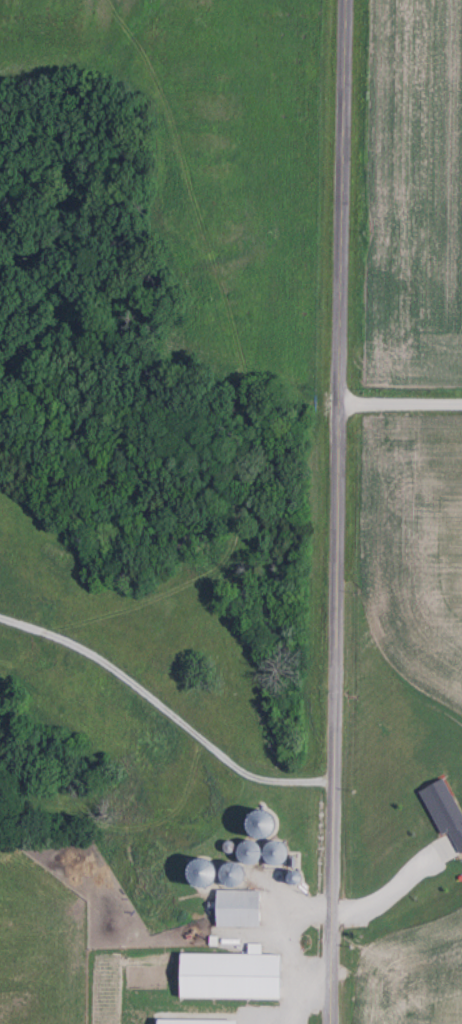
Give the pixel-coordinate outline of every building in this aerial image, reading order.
[(251,866),(263,854),(275,866),(289,852),(275,837),(263,849),(251,837),(236,852),(251,866)] [(221,877),(236,885),(245,866),(230,859),(221,877)] [(261,889),(217,889),(217,926),(261,926),(261,889)] [(248,953),(181,952),(181,996),(282,998),(282,953),(262,953),(262,942),(249,942),(248,953)]
